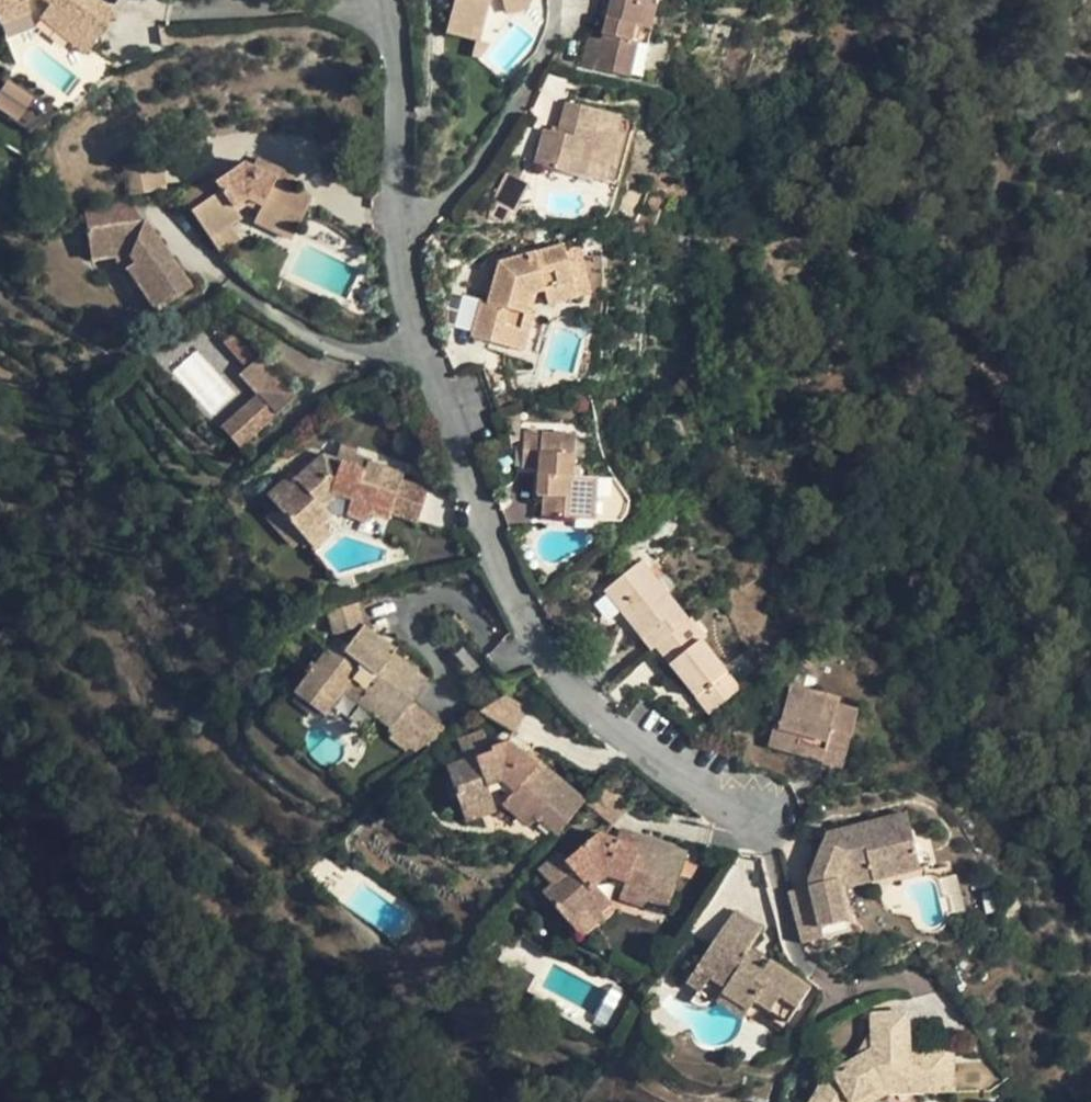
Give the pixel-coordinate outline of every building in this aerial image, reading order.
[(30,10),(26,0),(0,0),(0,21),(30,10)] [(51,3),(41,15),(71,39),(76,32),(91,44),(115,15),(97,0),(47,0),(51,3)] [(446,32),(478,39),(488,0),(454,0),(446,32)] [(640,79),(658,0),(611,0),(602,39),(588,37),(582,65),(640,79)] [(30,10),(0,21),(0,22),(4,33),(34,20),(30,10)] [(127,68),(171,48),(146,22),(114,54),(115,55),(120,60),(127,68)] [(86,51),(91,44),(76,32),(71,39),(86,51)] [(111,67),(120,60),(115,55),(108,63),(111,67)] [(0,87),(0,109),(20,119),(33,95),(4,80),(0,87)] [(636,120),(568,102),(560,133),(546,130),(538,163),(619,185),(636,120)] [(259,155),(253,166),(277,177),(276,181),(296,190),(294,172),(259,155)] [(160,157),(125,162),(129,193),(165,187),(160,157)] [(180,194),(211,237),(230,225),(240,217),(236,211),(233,207),(247,198),(261,205),(259,210),(253,222),(271,231),(276,223),(293,231),(310,197),(296,190),(276,181),(277,177),(253,166),(243,161),(214,180),(210,174),(180,194)] [(247,205),(259,210),(261,205),(247,198),(233,207),(236,211),(247,205)] [(92,257),(113,254),(131,253),(136,262),(127,268),(139,285),(156,309),(190,286),(132,202),(87,209),(92,257)] [(289,239),(293,231),(276,223),(271,231),(289,239)] [(211,237),(221,251),(240,239),(230,225),(211,237)] [(532,293),(548,290),(575,283),(565,245),(501,262),(490,302),(482,300),(473,337),(525,349),(533,314),(527,312),(532,293)] [(130,290),(139,285),(127,268),(136,262),(131,253),(113,254),(118,272),(130,290)] [(579,298),(575,283),(548,290),(552,306),(579,298)] [(236,330),(222,344),(245,367),(259,353),(236,330)] [(263,394),(224,424),(241,445),(302,399),(268,355),(247,371),(263,394)] [(589,499),(590,479),(580,478),(576,478),(576,467),(578,434),(528,431),(526,466),(541,467),(539,496),(546,497),(545,517),(580,519),(580,498),(589,499)] [(342,444),(337,460),(363,468),(365,461),(366,457),(357,454),(358,448),(342,444)] [(278,507),(305,537),(320,522),(330,514),(346,513),(366,520),(369,512),(389,519),(401,479),(403,473),(365,461),(363,468),(337,460),(322,456),(294,479),(301,486),(278,507)] [(270,498),(277,505),(278,507),(301,486),(294,479),(292,477),(270,498)] [(427,487),(401,479),(389,519),(414,527),(427,487)] [(598,479),(590,479),(589,499),(580,498),(580,519),(596,520),(598,479)] [(292,548),(305,537),(278,507),(277,505),(264,516),(292,548)] [(330,533),(320,522),(305,537),(315,548),(330,533)] [(710,713),(741,689),(701,639),(705,636),(692,619),(688,620),(642,562),(606,589),(644,637),(643,639),(651,650),(657,646),(710,713)] [(333,634),(363,624),(357,604),(328,614),(333,634)] [(303,682),(330,704),(351,676),(370,690),(364,697),(396,722),(410,703),(427,680),(394,654),(397,651),(363,624),(346,644),(338,637),(324,653),(321,650),(314,659),(318,662),(303,682)] [(323,713),(330,704),(303,682),(296,691),(323,713)] [(826,750),(847,756),(859,712),(840,706),(840,700),(791,686),(783,717),(777,716),(769,745),(796,753),(798,746),(825,754),(826,750)] [(507,694),(480,710),(516,732),(530,709),(507,694)] [(390,729),(396,722),(364,697),(359,703),(390,729)] [(413,752),(447,731),(410,703),(396,722),(390,729),(388,732),(393,735),(389,741),(404,753),(408,749),(413,752)] [(457,739),(465,761),(491,750),(489,745),(483,729),(457,739)] [(584,801),(585,800),(540,760),(536,763),(508,739),(489,745),(491,750),(465,761),(447,767),(460,807),(491,797),(486,783),(499,778),(512,790),(502,804),(527,827),(536,819),(554,835),(584,801)] [(844,766),(847,756),(826,750),(825,754),(798,746),(796,753),(844,766)] [(607,780),(585,800),(584,801),(613,825),(632,803),(607,780)] [(495,812),(491,797),(460,807),(465,822),(495,812)] [(798,926),(802,944),(851,931),(841,890),(838,879),(842,868),(869,863),(873,880),(921,869),(907,815),(829,834),(810,880),(811,886),(818,920),(798,926)] [(621,830),(618,839),(640,846),(644,838),(621,830)] [(640,846),(618,839),(601,833),(567,860),(575,870),(553,887),(545,894),(576,931),(600,913),(611,904),(595,884),(607,875),(625,883),(620,899),(642,907),(645,899),(669,907),(687,853),(644,838),(640,846)] [(539,870),(553,887),(575,870),(567,860),(560,853),(539,870)] [(874,882),(873,880),(869,863),(842,868),(838,879),(841,890),(874,882)] [(790,891),(798,926),(818,920),(811,886),(790,891)] [(747,955),(752,948),(764,929),(736,911),(687,985),(740,1021),(753,1002),(786,1024),(808,989),(770,962),(765,968),(759,963),(747,955)] [(604,918),(600,913),(576,931),(581,936),(604,918)] [(763,956),(752,948),(747,955),(759,963),(763,956)] [(917,1051),(906,1051),(906,1017),(871,1016),(872,1031),(872,1052),(853,1062),(825,1077),(798,1101),(845,1101),(847,1099),(878,1084),(916,1085),(917,1051)] [(872,1031),(853,1062),(872,1052),(872,1031)] [(917,1051),(916,1085),(878,1084),(847,1099),(845,1101),(868,1101),(881,1095),(948,1096),(948,1051),(917,1051)]
